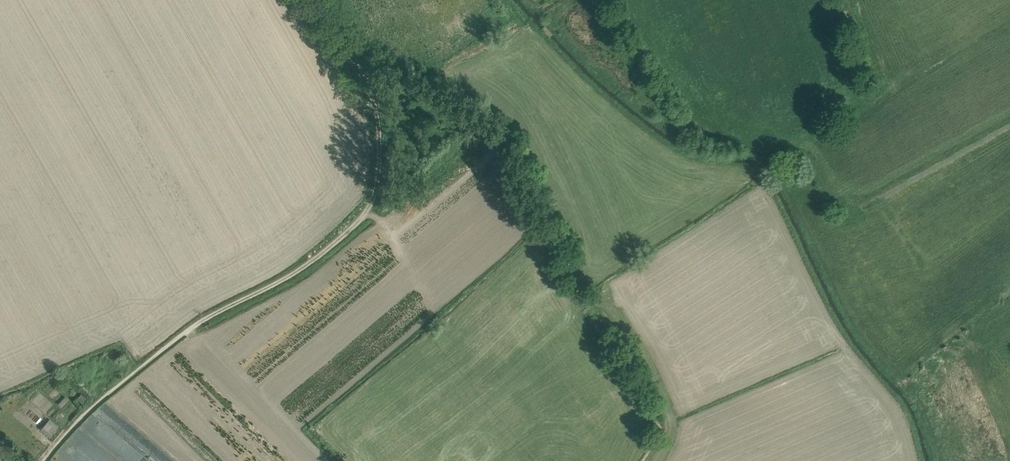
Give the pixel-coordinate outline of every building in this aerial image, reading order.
[(40,430),(50,438),(56,430),(52,427),(54,424),(50,420),(48,423),(47,422),(40,430)]
